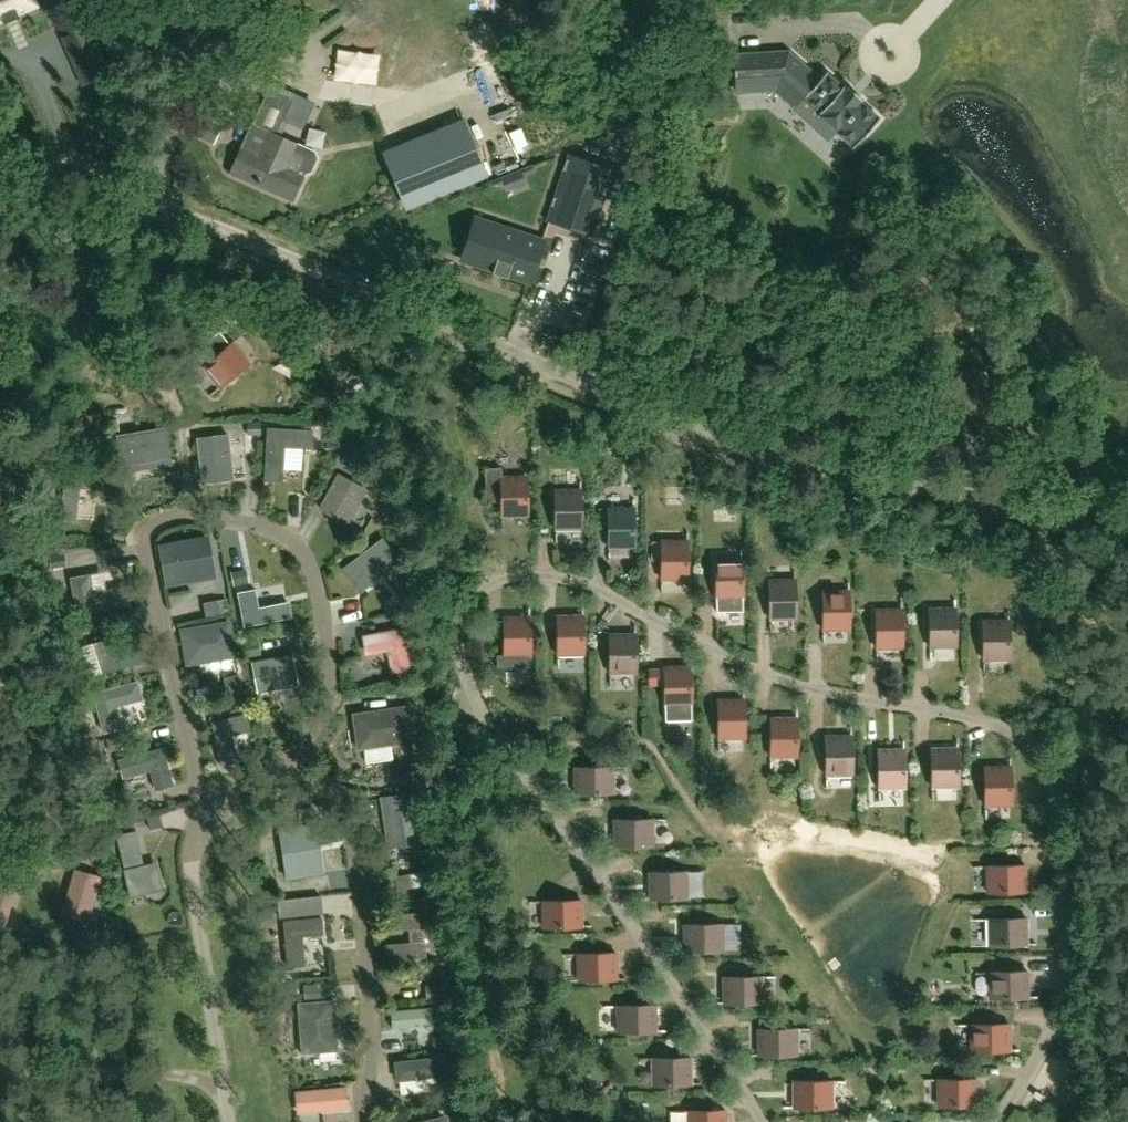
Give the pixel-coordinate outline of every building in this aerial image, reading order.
[(3,20),(4,23),(19,17),(18,13),(37,5),(34,0),(0,0),(0,21),(3,20)] [(62,35),(82,79),(106,68),(87,24),(62,35)] [(794,107),(820,79),(788,51),(735,52),(736,90),(774,89),(794,107)] [(329,80),(354,93),(362,78),(337,66),(329,80)] [(820,79),(794,107),(793,109),(828,140),(836,131),(853,146),(854,147),(880,118),(879,117),(878,118),(859,101),(860,99),(861,100),(862,99),(848,87),(847,88),(848,88),(847,89),(844,87),(845,87),(844,86),(842,87),(827,73),(826,72),(820,79)] [(252,124),(230,172),(246,180),(247,179),(293,200),(306,173),(312,170),(318,157),(316,150),(277,133),(295,94),(270,83),(252,124)] [(333,147),(349,100),(314,88),(298,135),(333,147)] [(196,114),(189,130),(214,141),(222,125),(196,114)] [(462,124),(388,154),(408,204),(482,174),(462,124)] [(814,161),(830,154),(823,139),(807,146),(814,161)] [(570,156),(549,219),(591,233),(612,170),(570,156)] [(542,240),(483,220),(478,236),(474,247),(490,252),(490,253),(491,253),(486,268),(493,270),(528,282),(542,240)] [(221,387),(251,362),(233,341),(204,366),(221,387)] [(979,428),(1000,408),(964,370),(943,391),(979,428)] [(201,483),(235,480),(228,433),(196,437),(201,483)] [(288,479),(288,447),(274,447),(274,479),(288,479)] [(290,467),(317,467),(317,447),(290,447),(290,467)] [(138,466),(171,471),(173,457),(140,453),(138,466)] [(501,477),(501,468),(486,468),(487,502),(502,502),(502,516),(529,515),(528,477),(501,477)] [(351,523),(367,489),(338,475),(322,509),(351,523)] [(556,529),(583,529),(582,490),(556,491),(556,529)] [(609,547),(636,547),(635,509),(608,509),(609,547)] [(351,567),(369,589),(404,562),(387,539),(351,567)] [(688,580),(688,542),(662,541),(662,579),(688,580)] [(203,583),(220,582),(218,542),(201,543),(203,583)] [(742,561),(716,561),(717,599),(717,613),(743,612),(743,599),(742,561)] [(111,577),(97,580),(100,595),(114,592),(111,577)] [(770,620),(797,619),(796,581),(769,582),(770,620)] [(823,631),(850,631),(849,593),(823,593),(823,631)] [(254,628),(298,622),(295,602),(251,608),(254,628)] [(930,648),(957,647),(956,610),(929,610),(930,648)] [(877,649),(903,649),(902,611),(876,611),(877,649)] [(558,654),(585,654),(584,615),(558,616),(558,654)] [(532,668),(531,616),(504,617),(505,656),(497,656),(497,669),(532,668)] [(186,665),(238,657),(231,619),(179,628),(186,665)] [(984,660),(1010,659),(1010,622),(983,622),(984,660)] [(403,627),(367,635),(373,664),(390,660),(392,671),(412,666),(403,627)] [(610,673),(637,672),(636,634),(610,634),(610,673)] [(257,693),(301,685),(293,652),(251,661),(257,693)] [(666,722),(692,722),(691,666),(664,667),(666,722)] [(719,738),(745,737),(745,699),(718,699),(719,738)] [(357,750),(417,741),(412,704),(352,713),(357,750)] [(797,756),(798,718),(771,718),(771,756),(797,756)] [(826,774),(853,774),(852,735),(825,736),(826,774)] [(932,786),(959,786),(958,747),(932,748),(932,786)] [(879,788),(906,787),(905,749),(878,749),(879,788)] [(575,793),(614,792),(613,766),(574,767),(575,793)] [(986,805),(1012,804),(1011,766),(985,766),(986,805)] [(388,848),(424,843),(416,791),(380,796),(388,848)] [(614,845),(653,845),(653,818),(614,819),(614,845)] [(988,892),(1027,891),(1026,865),(987,865),(988,892)] [(650,898),(689,897),(688,871),(649,872),(650,898)] [(82,895),(97,896),(99,877),(83,876),(82,895)] [(2,879),(0,889),(0,910),(21,914),(27,884),(2,879)] [(543,926),(582,925),(581,899),(543,900),(543,926)] [(989,945),(1028,944),(1027,918),(988,918),(989,945)] [(291,921),(292,941),(328,939),(327,919),(291,921)] [(684,950),(723,950),(723,923),(684,923),(684,950)] [(578,979),(617,978),(616,952),(578,952),(578,979)] [(990,998),(1029,997),(1028,971),(989,971),(990,998)] [(724,1003),(763,1002),(762,976),(723,976),(724,1003)] [(301,1054),(338,1051),(333,1000),(297,1002),(301,1054)] [(618,1031),(657,1031),(656,1004),(617,1005),(618,1031)] [(971,1050),(1010,1050),(1010,1023),(971,1024),(971,1050)] [(759,1055),(797,1054),(797,1028),(758,1028),(759,1055)] [(653,1084),(692,1083),(691,1057),(652,1057),(653,1084)] [(404,1089),(431,1088),(430,1062),(403,1063),(404,1089)] [(938,1105),(977,1105),(977,1078),(938,1078),(938,1105)] [(794,1107),(833,1107),(833,1080),(794,1080),(794,1107)] [(726,1109),(687,1110),(687,1121),(726,1121),(726,1109)]
